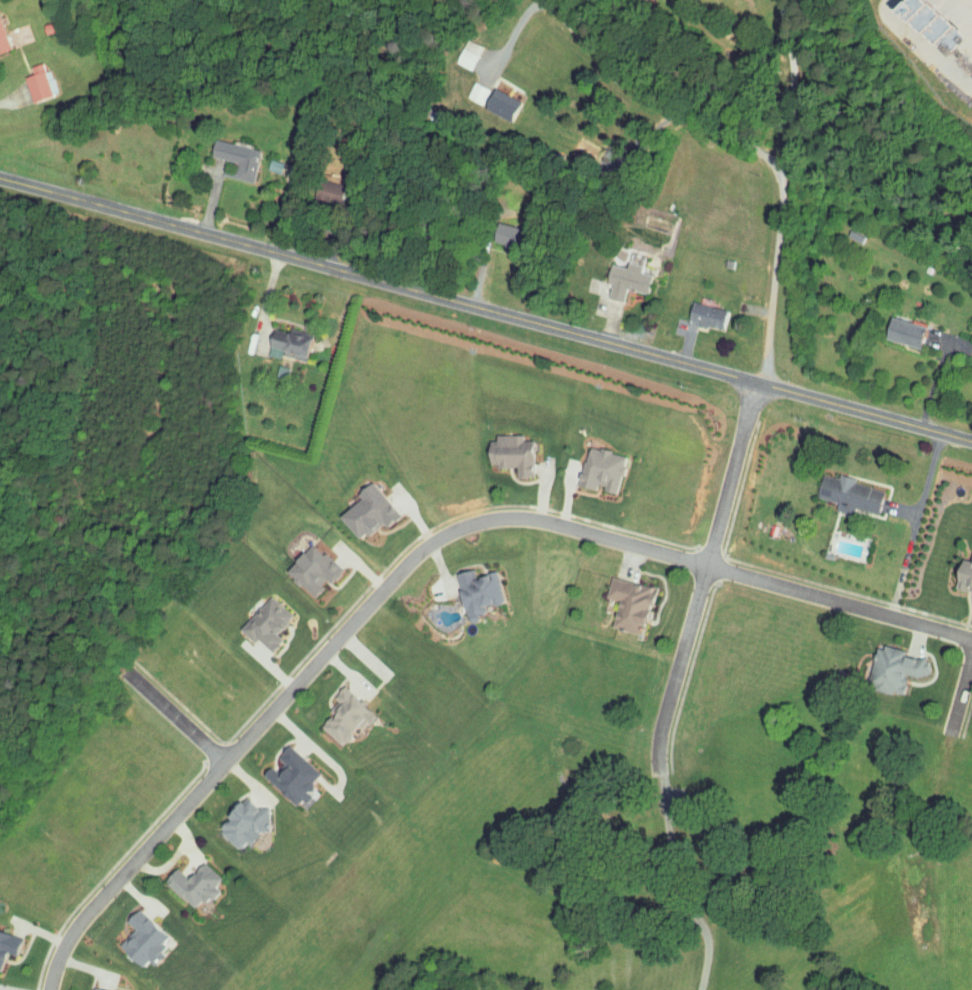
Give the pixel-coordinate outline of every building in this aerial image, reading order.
[(912,42),(936,20),(917,0),(881,0),(876,4),(912,42)] [(26,98),(46,91),(35,57),(22,61),(25,69),(18,71),(26,98)] [(458,91),(473,99),(482,84),(466,75),(458,91)] [(478,104),(507,118),(517,96),(489,83),(478,104)] [(248,177),(255,145),(210,135),(206,151),(228,156),(226,162),(217,160),(215,170),(248,177)] [(498,239),(503,220),(482,215),(477,234),(498,239)] [(612,282),(632,287),(637,268),(626,265),(628,259),(613,256),(612,262),(596,258),(591,276),(598,277),(594,292),(609,295),(612,282)] [(713,302),(677,296),(673,316),(709,322),(713,302)] [(870,332),(904,342),(911,319),(876,309),(870,332)] [(290,353),(295,331),(259,323),(253,349),(267,352),(268,348),(290,353)] [(519,470),(518,433),(508,434),(508,428),(480,429),(480,434),(472,434),(473,461),(502,460),(502,471),(519,470)] [(601,487),(611,449),(575,440),(565,478),(589,484),(601,487)] [(803,491),(823,496),(821,503),(839,507),(840,501),(864,507),(869,484),(840,477),(841,471),(826,468),(825,472),(808,468),(803,491)] [(342,533),(366,515),(370,520),(384,509),(358,473),(343,485),(347,491),(323,508),(342,533)] [(298,590),(311,575),(313,577),(326,562),(296,536),(270,566),(298,590)] [(967,588),(968,585),(971,586),(971,554),(969,553),(970,549),(958,546),(956,555),(946,552),(938,581),(967,588)] [(489,595),(482,565),(460,569),(458,562),(440,566),(450,610),(471,605),(469,599),(489,595)] [(591,591),(604,594),(597,621),(626,628),(631,608),(634,608),(640,581),(596,571),(591,591)] [(225,624),(238,636),(242,632),(257,645),(268,633),(261,627),(278,609),(256,589),(225,624)] [(851,680),(887,688),(892,666),(909,670),(913,654),(889,648),(890,645),(861,638),(851,680)] [(327,739),(345,718),(351,722),(362,710),(330,682),(312,703),(317,707),(306,720),(327,739)] [(305,766),(274,738),(263,751),(270,757),(262,766),(255,759),(247,768),(282,800),(300,781),(296,777),(305,766)] [(256,806),(247,798),(243,803),(229,791),(200,822),(223,843),(230,836),(233,839),(247,824),(251,828),(258,821),(249,813),(256,806)] [(163,861),(150,873),(180,905),(203,883),(199,879),(206,873),(190,855),(172,872),(163,861)] [(104,945),(132,962),(153,926),(118,906),(111,917),(118,921),(104,945)]
